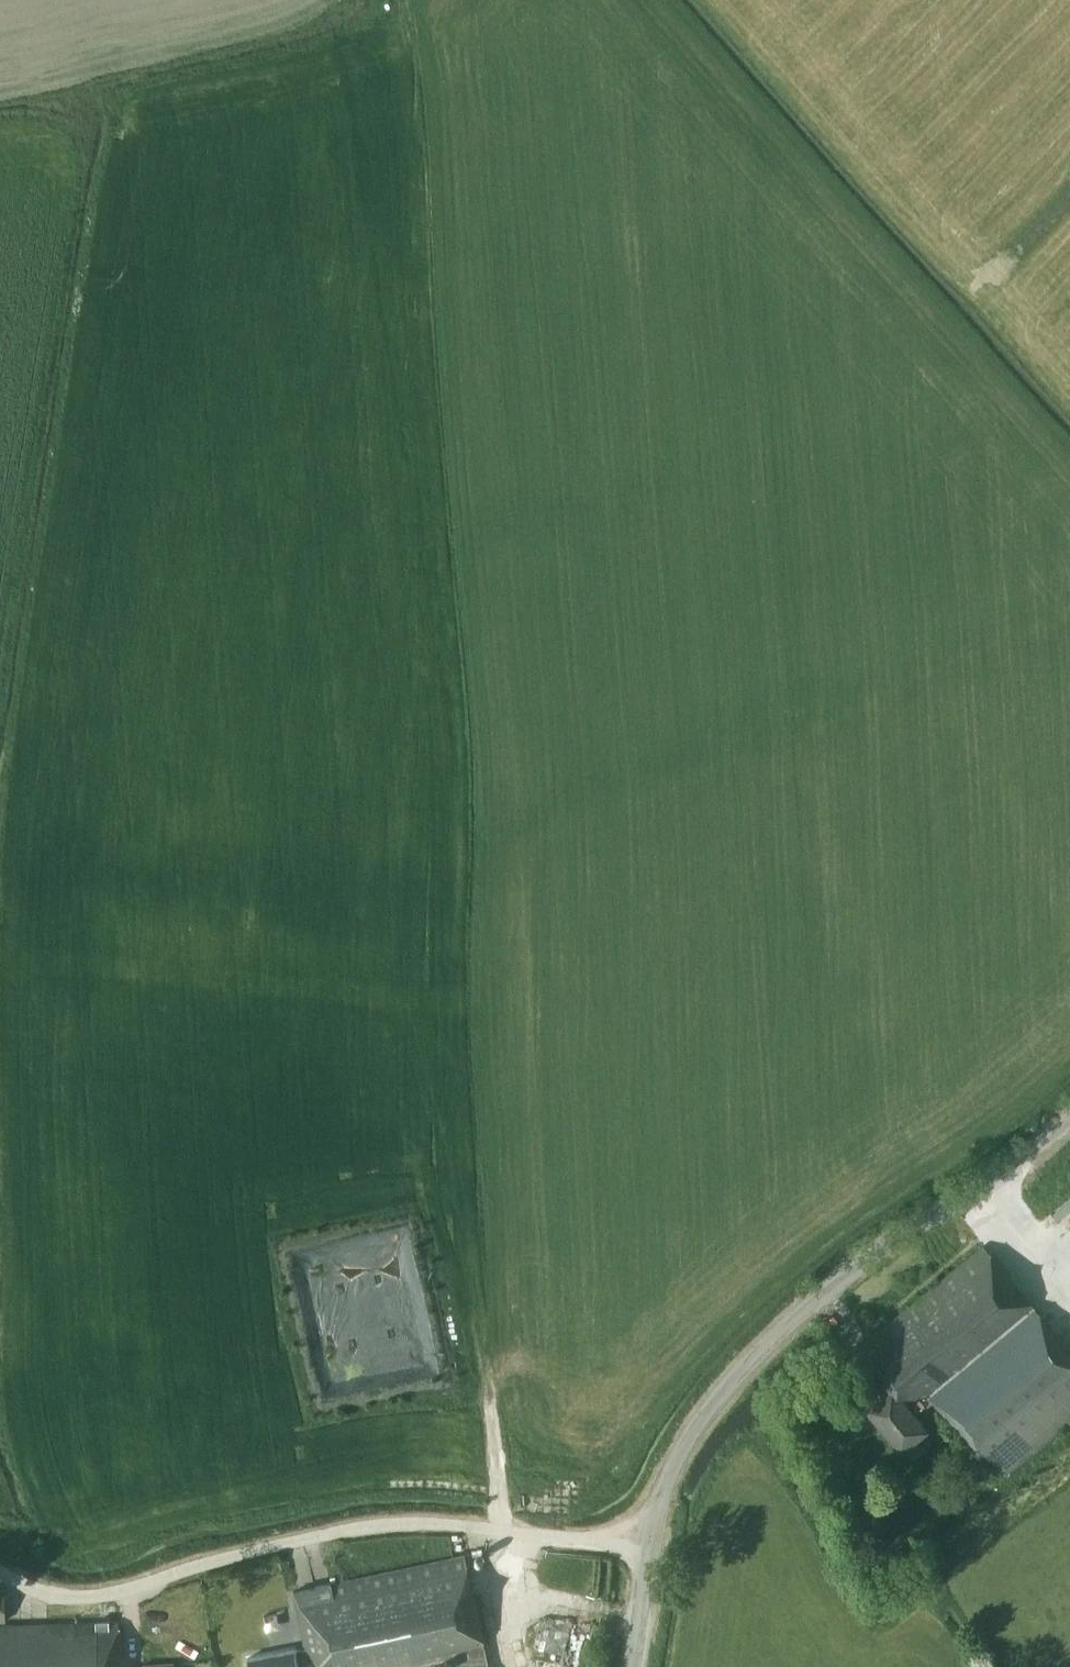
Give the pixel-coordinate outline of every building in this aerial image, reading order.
[(993,1457),(1006,1472),(1069,1418),(1069,1331),(1069,1330),(1061,1336),(982,1244),(850,1355),(882,1394),(869,1405),(902,1447),(926,1426),(916,1414),(933,1399),(987,1463),(993,1457)] [(469,1555),(297,1589),(308,1645),(250,1657),(251,1666),(409,1666),(456,1655),(457,1665),(450,1666),(491,1666),(469,1555)] [(120,1620),(0,1625),(0,1666),(121,1666),(120,1620)]
